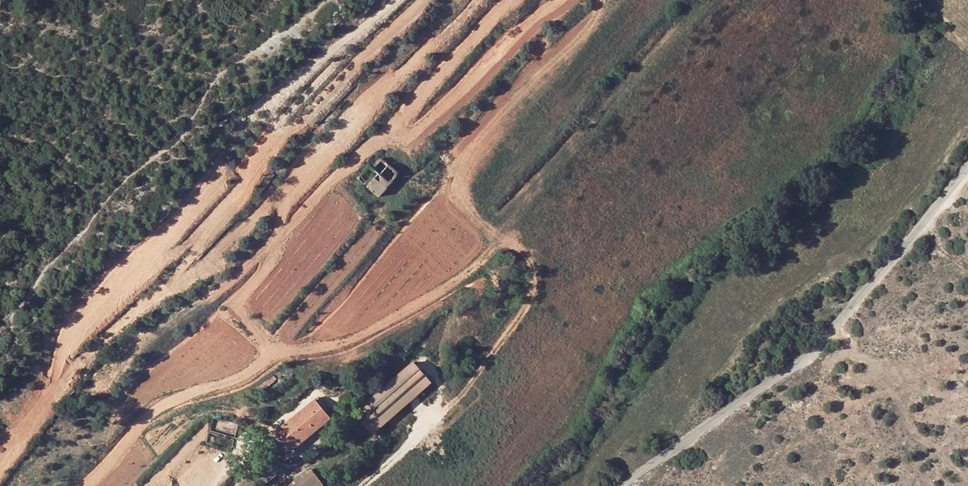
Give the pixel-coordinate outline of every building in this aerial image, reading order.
[(364,176),(384,194),(395,182),(374,165),(364,176)] [(368,427),(374,435),(435,386),(422,371),(363,422),(368,427)] [(294,453),(333,421),(325,410),(319,401),(278,434),(282,439),(294,453)] [(349,415),(345,411),(333,421),(337,425),(349,415)] [(372,436),(374,435),(368,427),(355,438),(367,452),(378,442),(372,436)] [(316,470),(292,485),(313,485),(322,479),(316,470)]
